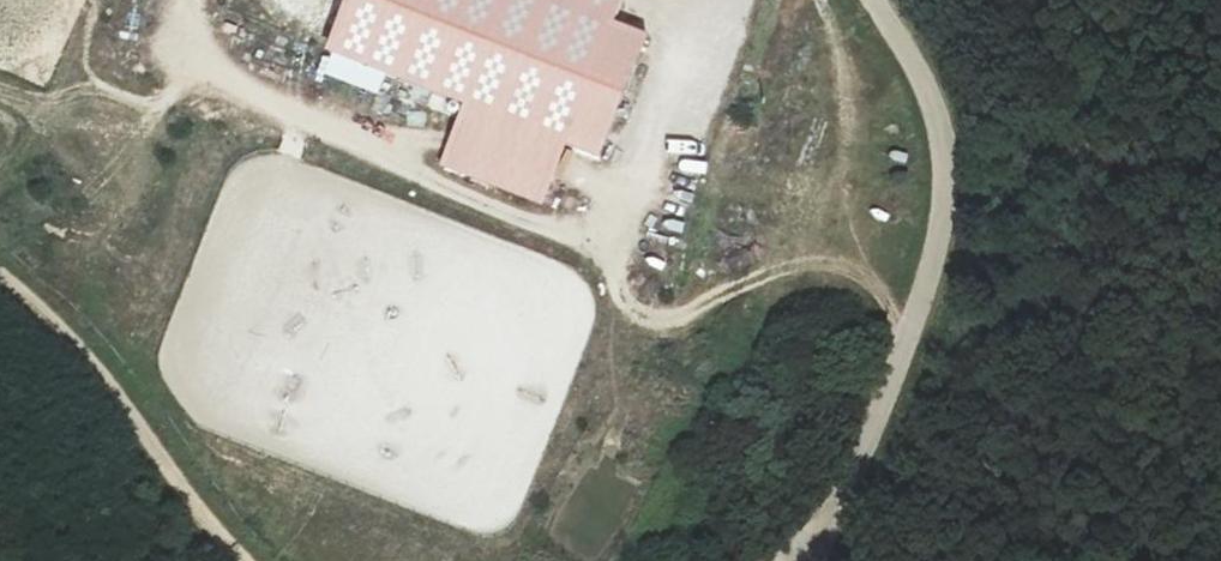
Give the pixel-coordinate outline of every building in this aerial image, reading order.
[(614,20),(621,0),(344,0),(325,50),(463,103),(439,165),(541,204),(565,142),(598,155),(646,32),(614,20)]
